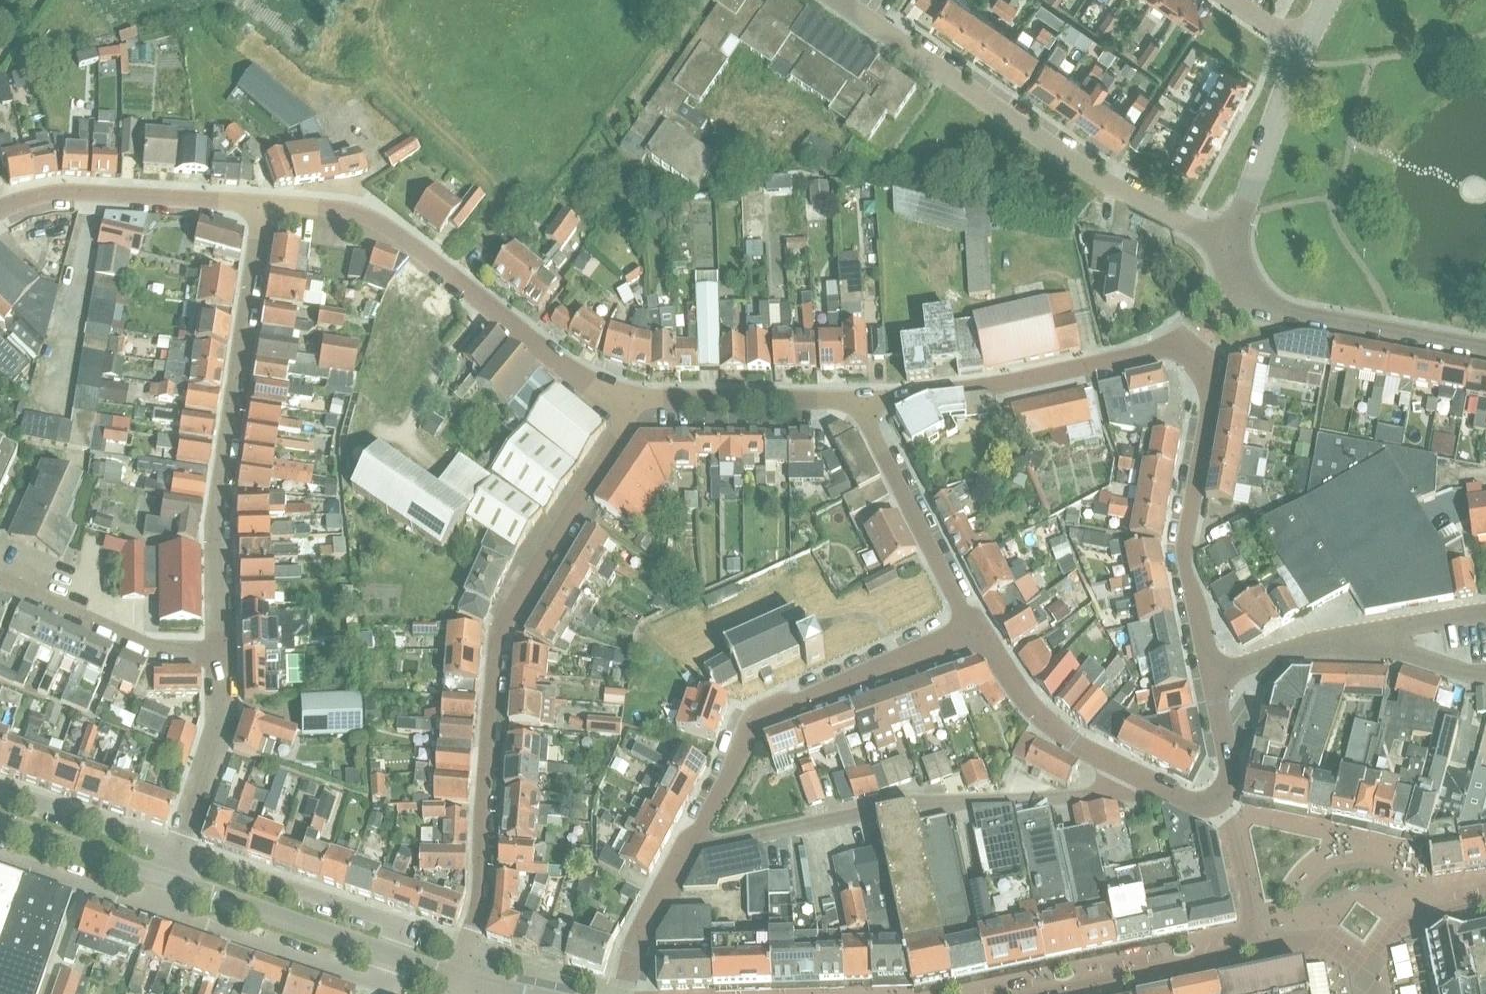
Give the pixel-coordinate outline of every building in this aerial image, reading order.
[(699,105),(727,64),(717,57),(731,38),(770,66),(767,70),(788,83),(791,79),(831,106),(828,110),(829,111),(834,102),(853,115),(843,130),(865,145),(886,115),(894,120),(915,88),(789,0),(771,0),(766,7),(756,0),(714,0),(712,4),(717,7),(621,149),(642,163),(646,157),(698,192),(718,162),(712,158),(720,146),(700,133),(707,123),(693,113),(699,105)] [(972,7),(963,0),(917,0),(934,12),(932,16),(955,32),(972,7)] [(1008,1),(1006,0),(995,0),(991,5),(1000,12),(1008,1)] [(1153,0),(1173,14),(1183,0),(1153,0)] [(1173,14),(1195,29),(1211,6),(1203,0),(1183,0),(1173,14)] [(1017,7),(1008,1),(1000,12),(1009,18),(1017,7)] [(972,7),(955,32),(977,47),(994,22),(972,7)] [(1110,11),(1103,21),(1110,26),(1117,16),(1110,11)] [(1053,12),(1047,22),(1059,30),(1065,21),(1053,12)] [(1067,20),(1059,31),(1073,41),(1081,30),(1067,20)] [(1110,26),(1103,21),(1096,31),(1103,36),(1110,26)] [(994,22),(977,47),(999,62),(1016,37),(994,22)] [(1028,45),(1016,37),(999,62),(1021,77),(1052,31),(1042,24),(1028,45)] [(134,28),(118,32),(121,42),(137,38),(134,28)] [(1145,50),(1152,55),(1159,45),(1152,40),(1145,50)] [(1046,58),(1029,82),(1052,98),(1069,73),(1057,65),(1069,48),(1058,41),(1046,58)] [(1127,42),(1122,49),(1134,57),(1139,50),(1127,42)] [(1104,47),(1097,58),(1108,64),(1115,54),(1104,47)] [(126,48),(118,49),(119,59),(121,76),(129,75),(127,63),(126,51),(126,48)] [(138,52),(126,51),(127,63),(137,64),(152,65),(153,49),(138,48),(138,52)] [(98,51),(99,61),(119,59),(118,49),(98,51)] [(1152,55),(1145,50),(1138,60),(1145,65),(1152,55)] [(75,56),(78,66),(78,67),(97,62),(94,51),(75,56)] [(1176,70),(1183,75),(1190,64),(1182,59),(1176,70)] [(1098,78),(1105,67),(1095,61),(1088,71),(1098,78)] [(1126,61),(1119,70),(1130,77),(1136,67),(1126,61)] [(1202,86),(1233,103),(1246,80),(1221,66),(1214,79),(1208,75),(1202,86)] [(252,67),(237,86),(287,132),(299,128),(305,148),(305,150),(306,153),(316,181),(317,183),(340,179),(339,177),(332,160),(331,159),(313,119),(314,118),(301,107),(290,98),(252,67)] [(1098,78),(1074,114),(1095,129),(1112,103),(1101,95),(1115,74),(1105,67),(1098,78)] [(1183,75),(1176,70),(1169,81),(1176,86),(1183,75)] [(1081,82),(1069,73),(1052,98),(1074,114),(1098,78),(1088,71),(1081,82)] [(2,105),(11,102),(6,82),(4,75),(0,76),(0,99),(2,105)] [(1204,97),(1196,111),(1221,125),(1233,103),(1202,86),(1198,93),(1204,97)] [(1141,108),(1148,97),(1139,91),(1132,101),(1141,108)] [(1112,103),(1095,129),(1117,143),(1134,118),(1141,108),(1132,101),(1125,112),(1112,103)] [(1148,113),(1155,118),(1162,107),(1155,102),(1148,113)] [(331,159),(339,177),(357,174),(366,171),(356,152),(351,140),(348,134),(332,106),(322,111),(338,139),(341,137),(343,143),(329,148),(334,158),(331,159)] [(1196,111),(1184,133),(1209,147),(1221,125),(1196,111)] [(1155,118),(1148,113),(1141,124),(1149,128),(1155,118)] [(113,115),(102,114),(97,114),(97,125),(92,125),(89,176),(114,177),(115,156),(106,156),(106,139),(107,139),(108,126),(113,126),(113,115)] [(134,157),(137,123),(123,122),(121,156),(134,157)] [(87,123),(84,123),(76,123),(75,144),(62,144),(60,175),(85,176),(87,123)] [(144,134),(142,172),(172,173),(174,143),(174,132),(192,133),(193,126),(161,124),(161,135),(144,134)] [(1140,124),(1129,142),(1142,149),(1152,131),(1140,124)] [(222,137),(233,148),(244,137),(233,126),(222,137)] [(209,175),(209,183),(238,185),(238,183),(251,184),(252,168),(240,156),(240,165),(226,164),(226,161),(236,151),(233,148),(222,137),(221,137),(222,128),(212,127),(211,146),(209,175)] [(174,143),(172,173),(209,175),(211,146),(192,144),(192,133),(174,132),(174,143)] [(1209,147),(1184,133),(1171,156),(1196,170),(1209,147)] [(34,143),(25,145),(26,151),(27,156),(32,180),(54,176),(47,141),(46,142),(44,134),(33,137),(34,143)] [(829,175),(841,157),(811,136),(798,154),(829,175)] [(27,156),(26,151),(12,154),(9,137),(0,138),(0,166),(0,167),(4,167),(7,185),(32,180),(27,156)] [(391,168),(418,152),(410,140),(384,157),(391,168)] [(251,141),(243,150),(255,162),(263,159),(272,187),(273,189),(294,186),(293,184),(283,153),(280,153),(268,157),(251,141)] [(305,150),(283,153),(293,184),(294,186),(317,183),(316,181),(306,153),(305,150)] [(780,180),(768,180),(769,194),(780,193),(780,180)] [(854,182),(833,182),(833,194),(854,194),(854,182)] [(828,184),(809,186),(810,205),(829,204),(828,184)] [(471,190),(458,207),(433,187),(413,214),(438,233),(445,223),(457,232),(482,199),(471,190)] [(736,191),(723,191),(723,205),(737,204),(736,191)] [(761,203),(746,204),(747,241),(762,240),(761,203)] [(904,207),(902,229),(924,232),(926,210),(904,207)] [(988,243),(990,243),(989,210),(964,211),(965,233),(969,296),(990,295),(988,243)] [(553,244),(542,257),(551,264),(551,263),(558,254),(581,225),(564,212),(545,237),(553,244)] [(104,225),(99,245),(138,254),(143,235),(142,234),(146,217),(121,215),(106,215),(104,225)] [(238,262),(243,233),(199,221),(192,245),(214,249),(212,256),(238,262)] [(299,246),(274,242),(269,272),(304,277),(308,248),(299,246)] [(807,242),(786,243),(787,252),(807,251),(807,242)] [(1095,242),(1092,265),(1101,266),(1099,277),(1108,279),(1106,301),(1128,304),(1133,271),(1127,269),(1129,255),(1121,253),(1122,245),(1095,242)] [(762,244),(745,245),(746,261),(763,260),(762,244)] [(523,300),(544,273),(545,271),(514,246),(492,275),(523,300)] [(38,282),(0,248),(0,303),(3,306),(10,312),(43,343),(57,288),(38,282)] [(360,286),(384,294),(386,288),(394,277),(406,262),(396,256),(374,248),(367,267),(360,286)] [(94,276),(119,281),(119,280),(125,281),(129,256),(99,251),(94,276)] [(359,280),(361,273),(367,254),(352,252),(346,279),(359,280)] [(558,254),(551,264),(558,269),(565,259),(558,254)] [(582,255),(572,269),(581,276),(591,261),(582,255)] [(201,265),(196,306),(231,312),(236,278),(213,274),(214,267),(201,265)] [(629,286),(643,276),(638,269),(624,279),(629,286)] [(843,356),(844,370),(868,369),(866,330),(854,331),(853,317),(862,317),(859,271),(838,272),(840,300),(841,317),(840,317),(843,356)] [(304,277),(269,272),(265,302),(301,308),(303,294),(320,296),(322,280),(304,277)] [(559,285),(544,273),(523,300),(538,311),(559,285)] [(416,274),(401,291),(424,310),(438,293),(416,274)] [(717,274),(695,274),(695,305),(699,371),(721,371),(719,305),(717,305),(717,274)] [(94,276),(92,289),(116,293),(119,281),(94,276)] [(92,289),(90,301),(114,305),(116,293),(92,289)] [(806,338),(791,338),(793,371),(815,371),(810,294),(801,295),(803,332),(805,332),(806,338)] [(1046,300),(976,316),(978,338),(981,357),(984,371),(1080,350),(1076,333),(1068,296),(1046,301),(1046,300)] [(675,341),(675,339),(673,311),(659,313),(657,297),(647,298),(648,314),(649,330),(651,339),(651,362),(651,371),(676,371),(675,341)] [(841,317),(840,300),(827,301),(830,337),(818,338),(820,372),(844,370),(843,356),(840,317),(841,317)] [(90,301),(88,313),(112,318),(114,305),(90,301)] [(365,301),(361,316),(373,320),(378,305),(365,301)] [(0,303),(0,316),(4,319),(10,312),(3,306),(0,303)] [(183,304),(181,316),(197,318),(194,344),(226,348),(231,312),(196,306),(183,304)] [(731,304),(719,305),(721,371),(748,371),(745,342),(733,342),(731,304)] [(687,341),(675,341),(676,371),(699,371),(695,305),(685,305),(687,341)] [(789,305),(767,306),(769,330),(771,330),(774,371),(793,371),(791,338),(789,305)] [(312,331),(312,326),(293,323),(295,311),(264,306),(261,328),(306,335),(312,331)] [(759,306),(760,321),(745,321),(745,339),(745,342),(748,371),(769,371),(767,335),(765,335),(764,331),(769,331),(767,306),(759,306)] [(435,353),(461,319),(445,307),(419,340),(435,353)] [(595,354),(607,327),(585,312),(578,323),(562,310),(552,323),(569,337),(595,354)] [(344,314),(320,311),(319,311),(316,327),(342,331),(344,314)] [(88,313),(86,325),(110,330),(112,320),(112,318),(88,313)] [(627,366),(637,338),(637,337),(639,327),(641,314),(640,314),(636,313),(629,335),(611,330),(607,348),(603,347),(601,356),(627,366)] [(651,362),(651,339),(649,330),(648,314),(641,314),(639,327),(637,337),(637,338),(627,366),(651,371),(651,362)] [(120,322),(112,320),(110,330),(122,332),(124,323),(120,322)] [(41,345),(18,323),(8,332),(37,359),(41,345)] [(86,325),(84,338),(108,342),(110,330),(86,325)] [(488,330),(464,360),(479,372),(475,377),(480,380),(483,376),(508,346),(488,330)] [(871,331),(872,359),(885,359),(883,330),(871,331)] [(84,338),(82,350),(106,354),(108,342),(84,338)] [(111,339),(108,355),(123,357),(126,342),(111,339)] [(259,339),(255,362),(349,377),(350,376),(352,376),(356,346),(321,340),(318,360),(294,357),(296,345),(290,344),(259,339)] [(1269,371),(1321,380),(1322,380),(1323,380),(1329,343),(1315,340),(1305,340),(1294,341),(1274,346),(1274,347),(1273,347),(1270,348),(1270,345),(1247,350),(1248,355),(1258,357),(1270,359),(1269,371)] [(27,367),(0,342),(0,377),(10,386),(27,367)] [(190,369),(222,373),(225,353),(169,344),(166,365),(190,368),(190,369)] [(1352,411),(1358,376),(1363,349),(1335,344),(1330,371),(1346,374),(1340,408),(1352,411)] [(480,380),(476,385),(508,411),(540,373),(508,346),(483,376),(480,380)] [(1363,349),(1358,376),(1375,379),(1371,403),(1381,405),(1385,381),(1390,354),(1363,349)] [(82,350),(80,362),(104,366),(105,358),(106,357),(106,354),(82,350)] [(928,360),(928,352),(907,353),(907,361),(928,360)] [(1230,364),(1225,391),(1251,396),(1263,398),(1266,381),(1320,390),(1321,380),(1269,371),(1256,369),(1258,357),(1248,355),(1240,354),(1238,366),(1230,364)] [(1390,354),(1385,381),(1400,384),(1398,395),(1401,396),(1399,408),(1404,409),(1403,413),(1408,414),(1413,386),(1418,359),(1390,354)] [(103,373),(102,377),(120,380),(123,361),(105,358),(104,366),(103,373)] [(1444,364),(1418,359),(1413,386),(1439,391),(1444,364)] [(80,362),(78,374),(102,378),(102,377),(103,373),(104,366),(80,362)] [(349,377),(255,362),(252,382),(255,383),(284,387),(286,376),(326,382),(325,387),(347,390),(349,377)] [(1439,391),(1437,402),(1453,405),(1450,420),(1462,423),(1466,399),(1467,395),(1472,369),(1444,364),(1439,391)] [(190,368),(166,365),(165,374),(163,387),(186,390),(219,395),(222,373),(190,369),(190,368)] [(1472,369),(1467,395),(1466,399),(1479,402),(1473,431),(1485,434),(1485,372),(1472,369)] [(1108,426),(1144,433),(1157,435),(1158,409),(1164,409),(1165,392),(1167,391),(1162,370),(1123,379),(1123,380),(1096,386),(1098,396),(1101,395),(1108,426)] [(540,373),(508,411),(526,425),(557,386),(540,373)] [(78,374),(75,387),(100,391),(101,383),(102,378),(78,374)] [(473,375),(455,397),(462,403),(476,385),(480,380),(473,375)] [(100,391),(98,403),(126,407),(129,387),(101,383),(100,391)] [(284,387),(255,383),(254,389),(251,391),(250,398),(252,401),(252,404),(280,409),(284,409),(286,396),(311,400),(312,392),(284,387)] [(557,386),(526,425),(579,465),(606,426),(557,386)] [(75,387),(73,399),(98,403),(100,391),(75,387)] [(163,387),(160,387),(158,400),(171,402),(172,399),(181,400),(181,397),(186,398),(184,412),(215,417),(219,395),(186,390),(163,387)] [(1017,436),(1064,427),(1068,445),(1100,439),(1091,391),(1080,393),(1011,406),(1017,436)] [(1251,396),(1225,391),(1220,419),(1246,423),(1251,396)] [(993,398),(985,394),(929,400),(915,406),(896,416),(912,447),(925,440),(929,447),(939,442),(935,435),(943,430),(947,437),(957,432),(952,421),(997,416),(993,398)] [(28,399),(19,397),(13,416),(23,420),(28,399)] [(1278,401),(1263,398),(1261,408),(1276,411),(1278,401)] [(73,399),(71,411),(96,415),(98,403),(73,399)] [(330,399),(327,412),(337,414),(338,414),(340,404),(340,401),(330,399)] [(1435,414),(1437,402),(1428,401),(1426,413),(1435,414)] [(280,409),(252,404),(249,404),(246,425),(277,430),(299,433),(300,424),(278,421),(280,409)] [(71,422),(67,447),(89,451),(96,415),(71,411),(69,422),(71,422)] [(212,441),(215,420),(153,412),(152,422),(179,426),(178,436),(212,441)] [(25,414),(18,438),(31,440),(36,416),(25,414)] [(36,416),(31,440),(43,442),(47,418),(36,416)] [(433,416),(424,430),(435,437),(444,423),(433,416)] [(324,417),(322,429),(333,431),(335,419),(324,417)] [(47,418),(43,442),(56,445),(60,420),(47,418)] [(108,419),(107,430),(128,433),(129,422),(108,419)] [(1220,419),(1215,446),(1242,450),(1245,434),(1271,438),(1272,428),(1246,423),(1220,419)] [(60,420),(56,445),(67,447),(71,422),(69,422),(60,420)] [(277,430),(246,425),(243,446),(272,450),(273,451),(312,456),(314,448),(275,442),(277,430)] [(526,425),(488,476),(491,478),(542,512),(545,514),(579,465),(526,425)] [(880,482),(856,434),(840,426),(828,432),(859,492),(844,500),(852,516),(877,503),(869,487),(880,482)] [(1377,427),(1374,441),(1402,446),(1404,432),(1377,427)] [(104,430),(102,442),(126,445),(128,433),(107,430),(104,430)] [(1157,435),(1144,433),(1140,456),(1151,458),(1150,467),(1174,471),(1180,439),(1157,435)] [(719,465),(719,458),(718,435),(695,436),(695,458),(710,458),(710,480),(712,480),(712,502),(719,502),(719,467),(719,465)] [(741,435),(718,435),(719,458),(719,465),(719,467),(734,467),(734,489),(742,489),(742,470),(741,435)] [(765,457),(765,435),(741,435),(742,470),(754,470),(754,457),(765,457)] [(788,464),(790,435),(765,435),(765,457),(765,469),(765,487),(775,487),(775,464),(788,464)] [(790,435),(788,464),(789,483),(824,483),(824,465),(814,465),(814,435),(790,435)] [(661,456),(661,436),(640,436),(595,503),(634,530),(665,482),(670,482),(670,471),(666,471),(665,456),(661,456)] [(696,469),(695,458),(695,436),(661,436),(661,456),(665,456),(666,471),(670,471),(670,469),(696,469)] [(1434,436),(1431,455),(1451,459),(1455,440),(1434,436)] [(208,467),(211,446),(157,438),(155,450),(177,453),(175,462),(208,467)] [(1306,502),(1298,506),(1323,547),(1349,590),(1365,616),(1453,600),(1446,551),(1437,538),(1416,504),(1436,496),(1437,461),(1318,438),(1306,502)] [(0,489),(16,454),(1,447),(0,446),(0,489)] [(240,467),(300,476),(301,467),(271,462),(273,451),(272,450),(243,446),(240,467)] [(1215,446),(1210,472),(1255,480),(1258,463),(1266,465),(1268,455),(1242,450),(1215,446)] [(1295,447),(1293,459),(1306,461),(1308,449),(1295,447)] [(1122,449),(1120,461),(1131,463),(1133,451),(1122,449)] [(379,450),(352,489),(442,550),(464,517),(491,478),(488,476),(460,458),(451,472),(439,490),(379,450)] [(831,474),(841,469),(831,451),(821,456),(831,474)] [(1029,452),(1023,465),(1039,471),(1044,458),(1029,452)] [(483,455),(475,466),(486,475),(494,464),(483,455)] [(138,460),(137,472),(156,475),(155,485),(146,483),(144,491),(163,496),(168,498),(202,503),(207,471),(138,460)] [(1144,465),(1131,463),(1119,461),(1117,470),(1130,472),(1130,471),(1138,472),(1135,488),(1139,489),(1170,495),(1174,471),(1150,467),(1144,465)] [(93,464),(91,476),(102,478),(104,465),(93,464)] [(77,482),(41,466),(10,537),(23,543),(59,559),(72,531),(61,527),(69,509),(65,507),(77,482)] [(310,477),(300,476),(240,467),(237,488),(267,492),(269,480),(308,486),(310,477)] [(765,469),(757,469),(757,487),(765,487),(765,469)] [(842,471),(832,476),(842,497),(852,492),(842,471)] [(1255,480),(1210,472),(1205,501),(1232,506),(1235,489),(1248,491),(1248,489),(1261,492),(1263,482),(1255,480)] [(1027,481),(1018,477),(1013,486),(1023,491),(1027,481)] [(491,478),(464,517),(489,533),(514,552),(515,551),(542,512),(491,478)] [(325,480),(324,496),(335,497),(336,481),(325,480)] [(948,533),(966,524),(956,504),(970,497),(965,487),(933,503),(948,533)] [(1485,539),(1485,498),(1482,499),(1481,487),(1466,489),(1473,540),(1485,539)] [(1137,504),(1125,501),(1112,499),(1110,509),(1123,511),(1135,513),(1165,519),(1170,495),(1139,489),(1137,504)] [(1296,489),(1295,499),(1305,501),(1307,491),(1296,489)] [(684,511),(697,511),(696,495),(684,495),(684,511)] [(168,498),(163,496),(159,521),(146,519),(143,536),(195,543),(197,527),(199,527),(202,503),(168,498)] [(267,496),(236,498),(236,520),(267,518),(310,516),(310,508),(284,509),(285,498),(267,496)] [(1258,525),(1257,526),(1284,570),(1311,611),(1349,590),(1323,547),(1298,506),(1258,525)] [(1123,511),(1110,509),(1109,517),(1122,519),(1123,511)] [(1067,512),(1065,524),(1077,526),(1079,514),(1067,512)] [(1041,513),(1031,518),(1036,527),(1045,522),(1041,513)] [(1165,519),(1135,513),(1131,537),(1161,542),(1165,519)] [(1258,525),(1252,514),(1230,524),(1235,536),(1257,526),(1258,525)] [(97,515),(93,528),(109,533),(113,520),(97,515)] [(884,568),(916,552),(897,515),(865,531),(884,568)] [(340,517),(326,517),(326,531),(340,530),(340,517)] [(308,538),(308,529),(293,530),(292,526),(273,527),(267,532),(267,530),(267,518),(236,520),(237,541),(268,539),(308,538)] [(974,540),(966,524),(948,533),(963,561),(991,547),(984,535),(974,540)] [(1446,551),(1453,600),(1476,596),(1471,568),(1466,569),(1462,541),(1454,528),(1437,538),(1446,551)] [(574,551),(614,573),(619,564),(609,558),(616,547),(587,530),(574,551)] [(484,557),(458,612),(482,624),(514,552),(489,533),(479,555),(484,557)] [(1130,579),(1164,572),(1159,547),(1153,548),(1152,544),(1130,549),(1128,541),(1111,544),(1110,537),(1085,533),(1082,546),(1106,551),(1110,550),(1112,559),(1120,558),(1122,567),(1127,566),(1130,579)] [(639,536),(632,545),(645,554),(651,545),(639,536)] [(268,551),(268,539),(237,541),(238,561),(271,560),(297,559),(296,547),(272,549),(272,550),(268,551)] [(1065,539),(1051,544),(1059,562),(1069,557),(1072,555),(1065,539)] [(1238,558),(1228,540),(1207,552),(1217,570),(1238,558)] [(344,556),(343,541),(331,542),(332,549),(318,550),(319,558),(344,556)] [(143,548),(122,548),(122,598),(122,599),(144,599),(144,592),(158,592),(159,625),(199,624),(198,551),(143,552),(143,548)] [(995,549),(964,565),(984,602),(1014,586),(1028,577),(1020,562),(1005,570),(995,549)] [(574,551),(562,572),(584,584),(591,573),(608,583),(614,573),(574,551)] [(1075,568),(1069,557),(1059,562),(1054,565),(1060,576),(1075,568)] [(271,560),(238,561),(238,583),(272,583),(299,582),(299,573),(272,573),(271,560)] [(739,562),(726,562),(726,575),(739,574),(739,562)] [(897,581),(891,570),(864,584),(870,595),(897,581)] [(1280,584),(1262,593),(1281,627),(1311,611),(1284,570),(1276,575),(1280,584)] [(584,584),(562,572),(550,592),(589,615),(594,606),(577,596),(584,584)] [(1130,579),(1122,581),(1108,583),(1110,592),(1123,590),(1124,591),(1136,589),(1138,602),(1169,595),(1164,572),(1130,579)] [(1069,579),(1075,592),(1084,586),(1077,573),(1069,579)] [(839,597),(845,593),(835,575),(828,579),(839,597)] [(984,602),(1000,627),(1025,610),(1028,609),(1027,607),(1040,597),(1028,577),(1014,586),(984,602)] [(1255,582),(1241,589),(1217,604),(1225,617),(1223,618),(1237,643),(1239,642),(1242,648),(1261,637),(1262,638),(1281,627),(1262,593),(1255,582)] [(272,583),(238,583),(239,606),(273,605),(272,583)] [(703,599),(707,609),(721,602),(738,595),(733,586),(703,599)] [(350,588),(341,588),(341,602),(351,602),(350,588)] [(674,588),(664,593),(671,607),(681,602),(674,588)] [(550,592),(538,613),(566,630),(573,619),(583,625),(589,615),(550,592)] [(1000,627),(999,628),(1011,647),(1037,630),(1047,624),(1039,611),(1050,603),(1045,594),(1040,597),(1027,607),(1028,609),(1025,610),(1000,627)] [(1169,595),(1138,602),(1115,606),(1117,616),(1129,614),(1128,608),(1136,607),(1140,625),(1141,626),(1173,619),(1169,595)] [(1084,597),(1053,619),(1063,633),(1094,610),(1084,597)] [(10,604),(0,599),(0,628),(10,604)] [(656,599),(651,607),(662,613),(667,605),(656,599)] [(19,609),(0,652),(0,654),(8,658),(16,639),(30,646),(31,646),(42,620),(19,609)] [(241,632),(307,630),(306,613),(277,614),(277,619),(266,619),(266,609),(240,610),(241,632)] [(276,609),(266,609),(266,619),(277,619),(276,609)] [(538,613),(523,638),(536,644),(553,651),(565,655),(569,648),(559,642),(566,630),(538,613)] [(806,666),(824,658),(816,640),(809,643),(797,616),(794,617),(792,613),(791,613),(792,615),(725,645),(725,644),(723,644),(728,655),(703,670),(715,692),(738,679),(741,684),(759,675),(763,684),(773,680),(769,671),(802,656),(806,666)] [(589,615),(583,625),(594,631),(600,621),(589,615)] [(627,619),(621,630),(631,635),(637,623),(627,619)] [(1141,626),(1140,625),(1127,628),(1133,664),(1137,663),(1181,655),(1173,619),(1141,626)] [(17,676),(13,685),(22,689),(35,661),(48,667),(53,656),(54,656),(65,630),(42,620),(31,646),(30,646),(17,676)] [(413,636),(436,636),(436,625),(413,626),(413,636)] [(446,653),(447,653),(479,656),(481,632),(448,629),(446,653)] [(53,656),(48,667),(37,692),(46,696),(62,660),(76,666),(77,666),(88,640),(65,630),(54,656),(53,656)] [(241,632),(241,655),(283,654),(294,653),(293,641),(307,641),(307,630),(241,632)] [(1059,631),(1045,641),(1053,652),(1067,642),(1059,631)] [(357,635),(357,632),(345,632),(346,639),(347,654),(358,654),(358,651),(357,635)] [(370,634),(357,635),(358,651),(371,650),(370,634)] [(516,635),(513,675),(536,677),(547,678),(549,654),(536,653),(536,644),(523,638),(516,635)] [(112,650),(102,646),(88,640),(77,666),(76,666),(60,702),(86,713),(92,699),(76,692),(86,670),(101,676),(112,650)] [(1040,643),(1018,658),(1026,670),(1048,652),(1040,643)] [(593,648),(590,660),(606,663),(608,651),(593,648)] [(608,651),(606,663),(621,666),(623,654),(608,651)] [(1055,661),(1048,652),(1026,670),(1036,684),(1055,661)] [(447,653),(445,675),(478,678),(479,656),(447,653)] [(283,654),(241,655),(242,678),(243,700),(275,699),(274,679),(284,679),(284,676),(283,654)] [(1055,661),(1036,684),(1052,701),(1079,669),(1060,654),(1055,661)] [(122,655),(101,700),(102,701),(111,704),(119,686),(133,692),(131,697),(142,702),(145,695),(155,672),(145,668),(146,666),(122,655)] [(1187,685),(1181,655),(1137,663),(1140,676),(1152,674),(1156,692),(1187,685)] [(1111,685),(1121,673),(1125,667),(1119,656),(1106,673),(1070,716),(1085,729),(1106,704),(1097,696),(1108,682),(1111,685)] [(1090,660),(1054,704),(1070,716),(1106,673),(1099,667),(1090,660)] [(594,661),(590,680),(606,682),(609,665),(594,661)] [(953,672),(962,697),(977,692),(979,696),(982,695),(992,709),(1006,700),(978,663),(953,672)] [(1261,714),(1254,746),(1243,799),(1272,805),(1281,772),(1286,755),(1282,754),(1292,713),(1294,713),(1295,705),(1300,703),(1303,704),(1303,702),(1306,690),(1310,668),(1289,667),(1268,689),(1261,714)] [(13,685),(17,676),(0,669),(0,680),(13,685)] [(1342,699),(1352,670),(1324,669),(1321,688),(1319,693),(1306,690),(1303,702),(1303,704),(1291,739),(1286,755),(1281,772),(1272,805),(1307,812),(1314,780),(1317,771),(1342,699)] [(1352,670),(1342,699),(1381,699),(1388,672),(1352,670)] [(1403,670),(1395,695),(1400,696),(1407,699),(1416,674),(1403,670)] [(615,671),(613,681),(619,682),(621,672),(615,671)] [(155,672),(145,695),(199,695),(199,673),(174,672),(155,672)] [(953,672),(928,681),(941,716),(945,724),(958,720),(958,719),(969,715),(962,698),(962,697),(953,672)] [(1416,674),(1407,699),(1420,703),(1428,678),(1416,674)] [(478,678),(445,675),(445,682),(444,697),(476,699),(478,678)] [(535,689),(536,677),(513,675),(511,698),(554,701),(555,690),(535,689)] [(1428,678),(1420,703),(1434,707),(1441,682),(1428,678)] [(928,681),(908,688),(925,736),(935,732),(931,719),(941,716),(928,681)] [(1192,712),(1187,685),(1156,692),(1136,696),(1137,704),(1148,702),(1147,698),(1153,697),(1158,719),(1192,712)] [(925,736),(908,688),(889,694),(902,730),(912,726),(917,739),(925,736)] [(323,689),(318,690),(319,698),(323,698),(332,698),(334,698),(334,689),(323,689)] [(0,692),(0,704),(17,710),(21,698),(1,690),(0,692)] [(1485,715),(1485,693),(1485,690),(1473,691),(1475,716),(1485,715)] [(604,691),(603,705),(623,707),(624,693),(604,691)] [(714,742),(728,703),(701,693),(698,700),(688,696),(676,729),(714,742)] [(1090,729),(1108,738),(1126,712),(1120,707),(1127,698),(1120,693),(1113,702),(1090,729)] [(902,730),(889,694),(869,701),(887,749),(896,746),(892,733),(902,730)] [(1397,710),(1381,706),(1376,729),(1379,730),(1379,729),(1397,731),(1412,736),(1431,739),(1435,721),(1438,709),(1434,707),(1420,703),(1407,699),(1400,696),(1397,710)] [(300,738),(359,736),(358,697),(340,697),(334,698),(332,698),(323,698),(319,698),(299,698),(299,703),(300,738)] [(425,713),(425,722),(443,723),(474,725),(476,699),(444,697),(443,714),(425,713)] [(511,698),(509,724),(539,726),(552,727),(554,702),(554,701),(511,698)] [(145,700),(135,724),(159,735),(169,711),(145,700)] [(887,749),(869,701),(851,708),(858,730),(862,743),(874,740),(878,753),(887,749)] [(42,722),(41,725),(53,729),(59,709),(48,705),(42,722)] [(99,706),(94,718),(103,722),(108,709),(99,705),(99,706)] [(858,730),(851,708),(824,717),(838,755),(839,756),(840,760),(845,774),(855,800),(880,795),(870,769),(856,772),(843,736),(857,731),(858,730)] [(108,709),(103,722),(128,732),(134,719),(108,709)] [(1420,787),(1405,836),(1426,843),(1443,786),(1446,772),(1456,727),(1459,715),(1438,709),(1435,721),(1431,739),(1428,757),(1420,787)] [(376,712),(364,712),(364,720),(366,721),(376,720),(376,712)] [(1192,712),(1158,719),(1142,722),(1126,712),(1108,738),(1188,781),(1201,755),(1192,712)] [(260,758),(265,742),(290,750),(295,734),(243,716),(232,749),(260,758)] [(838,755),(824,717),(798,727),(808,753),(808,754),(822,750),(826,759),(838,755)] [(31,718),(28,728),(39,732),(41,725),(42,722),(31,718)] [(431,747),(438,748),(472,751),(474,725),(443,723),(425,722),(415,722),(397,721),(397,732),(432,735),(431,747)] [(619,738),(621,723),(604,722),(603,737),(619,738)] [(172,724),(167,738),(191,747),(196,732),(172,724)] [(97,730),(95,735),(105,739),(108,729),(99,725),(97,730)] [(1340,785),(1331,818),(1351,822),(1358,792),(1362,793),(1365,779),(1366,771),(1371,758),(1376,739),(1379,730),(1376,729),(1354,725),(1344,766),(1340,785)] [(57,760),(47,790),(73,799),(83,769),(95,735),(97,730),(87,727),(74,766),(57,760)] [(781,733),(764,739),(766,747),(768,753),(769,752),(772,761),(777,773),(790,769),(792,768),(788,756),(796,753),(797,757),(808,753),(798,727),(781,733)] [(6,743),(0,758),(0,773),(21,781),(35,741),(39,732),(28,728),(23,742),(23,743),(21,748),(6,743)] [(1394,743),(1397,731),(1379,729),(1379,730),(1376,739),(1371,758),(1366,771),(1365,779),(1362,793),(1358,792),(1351,822),(1371,827),(1380,794),(1383,782),(1383,779),(1385,773),(1395,775),(1402,745),(1394,743)] [(1412,736),(1397,731),(1394,743),(1402,745),(1395,775),(1385,773),(1383,779),(1383,782),(1396,786),(1395,789),(1399,790),(1393,817),(1389,831),(1390,832),(1405,836),(1420,787),(1428,757),(1413,753),(1414,749),(1409,747),(1412,736)] [(6,743),(8,736),(0,733),(0,758),(6,743)] [(1023,734),(1011,758),(1025,764),(1037,741),(1023,734)] [(167,738),(163,751),(187,759),(191,747),(167,738)] [(545,767),(546,754),(547,741),(508,739),(506,764),(545,767)] [(35,741),(21,781),(47,790),(57,760),(59,755),(47,750),(49,745),(35,741)] [(1037,741),(1025,764),(1068,787),(1080,763),(1037,741)] [(635,746),(631,754),(641,759),(668,774),(694,788),(706,765),(679,751),(672,765),(645,751),(635,746)] [(472,751),(438,748),(437,764),(430,763),(430,767),(416,766),(416,774),(436,776),(470,779),(472,751)] [(163,751),(158,765),(182,773),(187,759),(163,751)] [(99,774),(83,769),(73,799),(98,807),(116,757),(106,754),(99,774)] [(944,754),(933,758),(942,781),(954,777),(944,754)] [(116,755),(116,757),(98,807),(124,816),(125,815),(133,790),(135,785),(120,780),(127,759),(116,755)] [(892,762),(900,786),(912,782),(903,758),(892,762)] [(942,781),(933,758),(922,762),(931,786),(942,781)] [(805,778),(816,774),(811,760),(800,764),(805,778)] [(613,762),(609,770),(620,776),(625,768),(613,762)] [(900,786),(892,762),(880,766),(889,790),(900,786)] [(968,790),(988,782),(980,762),(961,770),(968,790)] [(1340,785),(1344,766),(1334,763),(1331,775),(1317,771),(1314,780),(1307,812),(1331,818),(1340,785)] [(574,776),(575,769),(545,767),(506,764),(504,788),(536,790),(537,774),(574,776)] [(379,766),(370,766),(371,778),(380,777),(379,766)] [(226,771),(222,783),(231,786),(235,773),(226,771)] [(362,771),(346,771),(346,788),(362,788),(362,771)] [(1457,830),(1470,779),(1446,772),(1443,786),(1426,843),(1431,876),(1463,872),(1457,830)] [(268,796),(264,809),(274,813),(278,799),(286,776),(276,773),(268,796)] [(1457,830),(1463,872),(1485,869),(1485,864),(1480,828),(1468,829),(1475,803),(1484,805),(1485,796),(1485,777),(1472,773),(1470,779),(1457,830)] [(416,774),(415,782),(415,784),(428,785),(428,788),(434,788),(433,800),(468,803),(470,779),(436,776),(416,774)] [(646,779),(641,787),(641,788),(659,797),(683,810),(694,788),(668,774),(661,787),(646,779)] [(826,801),(816,774),(805,778),(801,779),(810,806),(826,801)] [(845,774),(833,777),(842,803),(855,800),(845,774)] [(371,798),(385,798),(384,778),(370,778),(371,798)] [(1396,786),(1383,782),(1380,794),(1371,827),(1389,831),(1393,817),(1399,790),(1395,789),(1396,786)] [(303,785),(299,794),(312,798),(315,789),(303,785)] [(225,849),(240,805),(228,801),(231,789),(221,786),(202,841),(225,849)] [(240,805),(225,849),(250,857),(260,827),(258,826),(258,827),(242,822),(244,816),(247,817),(256,790),(246,786),(240,805)] [(610,787),(605,795),(613,800),(616,796),(615,790),(610,787)] [(133,790),(125,815),(163,828),(172,803),(133,790)] [(505,816),(561,820),(566,820),(567,810),(537,808),(538,794),(504,791),(502,809),(505,809),(505,816)] [(309,835),(296,873),(321,882),(331,851),(317,847),(325,822),(328,823),(336,799),(323,794),(309,835)] [(634,801),(630,809),(643,815),(670,830),(673,823),(675,824),(683,810),(659,797),(653,810),(634,801)] [(1213,830),(1162,805),(1160,804),(1172,862),(1173,862),(1187,932),(1213,927),(1235,922),(1231,903),(1230,903),(1217,839),(1214,838),(1213,830)] [(1090,806),(1094,830),(1121,825),(1117,805),(1090,806)] [(444,806),(422,806),(422,822),(434,822),(434,828),(422,828),(422,851),(466,851),(467,814),(444,813),(444,806)] [(1031,889),(1016,818),(1014,806),(983,807),(1016,968),(1046,961),(1031,889)] [(1117,945),(1102,872),(1094,830),(1090,806),(1073,810),(1078,834),(1058,838),(1059,841),(1082,954),(1118,947),(1117,945)] [(987,974),(1016,968),(1010,935),(983,807),(972,807),(982,852),(977,853),(985,886),(969,890),(987,974)] [(952,981),(919,825),(919,823),(916,808),(877,817),(883,849),(901,930),(906,954),(911,981),(913,989),(952,981)] [(1071,898),(1059,841),(1058,838),(1053,811),(1016,818),(1031,889),(1046,961),(1082,954),(1071,898)] [(605,813),(601,820),(613,827),(622,832),(659,851),(662,845),(664,846),(672,831),(670,830),(643,815),(635,829),(605,813)] [(370,816),(366,829),(377,833),(382,820),(370,816)] [(561,820),(505,816),(504,823),(501,822),(500,839),(535,841),(536,828),(561,830),(561,820)] [(967,880),(956,825),(950,826),(949,819),(919,825),(929,870),(932,887),(942,934),(952,981),(987,974),(969,890),(967,880)] [(284,835),(260,827),(250,857),(274,866),(282,843),(284,835)] [(294,847),(282,843),(274,866),(296,873),(309,835),(300,832),(294,847)] [(661,852),(622,832),(612,852),(606,849),(598,864),(619,875),(624,864),(647,877),(661,852)] [(331,851),(321,882),(346,890),(356,858),(361,844),(351,841),(346,857),(331,851)] [(746,877),(768,873),(766,858),(758,842),(702,854),(683,891),(716,889),(719,882),(746,877)] [(500,844),(498,865),(516,866),(515,875),(536,876),(546,877),(547,869),(547,868),(547,867),(541,867),(542,861),(533,861),(534,846),(500,844)] [(883,849),(853,854),(866,918),(868,928),(870,942),(872,959),(873,982),(911,981),(906,954),(901,930),(883,849)] [(390,881),(380,877),(372,899),(394,907),(402,885),(412,854),(401,850),(390,881)] [(465,875),(466,851),(422,851),(419,850),(420,872),(420,874),(422,874),(465,875)] [(866,918),(853,854),(833,858),(848,932),(868,928),(866,918)] [(356,858),(346,890),(372,899),(380,877),(381,872),(370,868),(372,863),(356,858)] [(1173,862),(1172,862),(1137,869),(1151,938),(1151,939),(1187,932),(1173,862)] [(546,877),(549,877),(560,878),(561,869),(547,868),(547,869),(546,877)] [(1113,874),(1112,870),(1102,872),(1117,945),(1151,938),(1137,869),(1113,874)] [(402,885),(394,907),(417,915),(418,913),(425,891),(427,885),(422,874),(420,874),(420,872),(413,872),(416,883),(414,889),(402,885)] [(0,873),(0,943),(22,881),(0,873)] [(768,873),(746,877),(746,890),(769,889),(768,874),(768,873)] [(769,889),(769,903),(769,917),(770,942),(772,985),(797,984),(794,937),(794,925),(792,911),(788,873),(768,874),(769,889)] [(512,946),(522,915),(510,911),(510,907),(512,908),(513,901),(517,901),(518,878),(497,876),(494,914),(487,938),(512,946)] [(536,876),(533,885),(545,890),(549,877),(546,877),(536,876)] [(586,905),(593,882),(581,878),(574,901),(586,905)] [(46,967),(70,897),(22,881),(0,943),(0,993),(37,993),(46,967)] [(444,897),(425,891),(418,913),(443,921),(442,923),(451,926),(452,924),(455,925),(462,905),(465,890),(448,885),(444,897)] [(639,892),(625,885),(621,892),(635,900),(639,892)] [(769,903),(769,889),(746,890),(747,904),(769,903)] [(528,898),(522,915),(512,946),(538,955),(548,927),(549,923),(535,918),(540,902),(528,898)] [(833,900),(821,902),(823,914),(826,914),(835,912),(833,900)] [(600,919),(605,909),(590,901),(585,911),(600,919)] [(76,923),(63,961),(72,964),(77,950),(97,956),(113,911),(107,909),(88,903),(81,925),(76,923)] [(769,917),(769,903),(747,904),(747,917),(769,917)] [(713,987),(711,928),(710,909),(671,911),(656,939),(658,989),(713,987)] [(814,910),(792,911),(794,925),(794,937),(797,984),(821,984),(818,934),(817,929),(816,919),(815,919),(814,910)] [(125,958),(127,950),(139,955),(150,924),(113,911),(97,956),(111,961),(116,958),(117,956),(125,958)] [(828,928),(838,926),(835,912),(826,914),(828,928)] [(576,932),(566,965),(601,977),(611,948),(609,948),(618,931),(597,920),(588,936),(576,932)] [(548,927),(538,955),(566,965),(576,932),(578,926),(570,923),(567,934),(548,927)] [(150,961),(161,965),(173,932),(150,924),(139,955),(128,986),(140,990),(150,961)] [(772,985),(770,942),(735,943),(734,927),(711,928),(713,987),(772,985)] [(1485,989),(1485,929),(1425,941),(1406,945),(1415,993),(1464,993),(1485,989)] [(161,965),(151,993),(162,993),(171,966),(181,970),(192,938),(173,932),(161,965)] [(843,943),(841,933),(818,934),(821,984),(845,983),(844,961),(843,943)] [(192,938),(181,970),(204,978),(202,984),(212,988),(214,982),(215,980),(216,980),(226,950),(192,938)] [(870,942),(843,943),(844,961),(845,983),(873,982),(872,959),(870,942)] [(226,950),(216,980),(237,987),(235,992),(231,993),(242,993),(254,959),(226,950)] [(242,993),(284,993),(291,972),(254,959),(242,993)] [(1218,983),(1221,993),(1329,993),(1324,965),(1305,969),(1304,966),(1218,983)] [(51,993),(84,993),(88,981),(59,971),(51,993)] [(284,993),(317,993),(321,982),(291,972),(284,993)] [(354,993),(321,982),(317,993),(353,993),(354,993)] [(1218,983),(1171,993),(1221,993),(1218,983)] [(212,988),(202,984),(198,993),(210,993),(212,988)]
